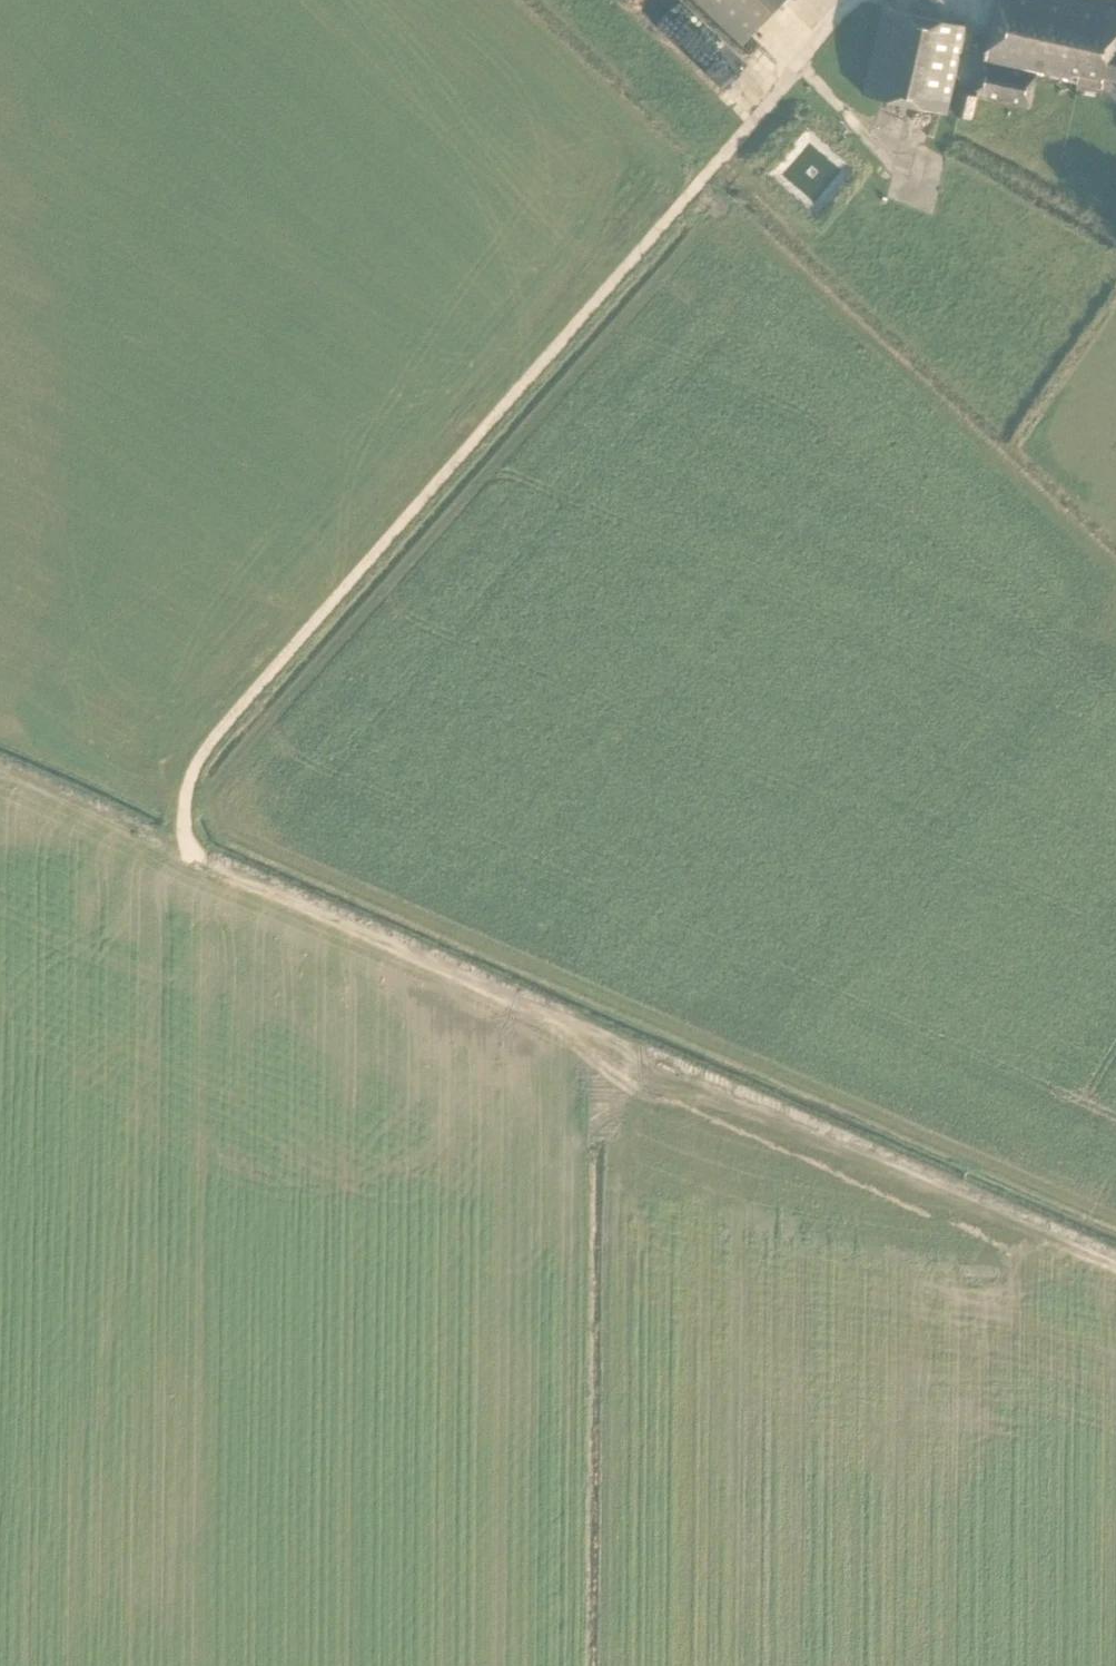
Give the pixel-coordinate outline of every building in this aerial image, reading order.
[(743,43),(784,0),(699,0),(743,43)] [(1083,0),(998,0),(977,95),(1031,106),(1038,72),(1101,86),(1104,75),(1115,78),(1115,7),(1083,0)] [(948,112),(967,24),(883,5),(863,92),(948,112)] [(972,117),(977,95),(960,90),(955,113),(972,117)]
